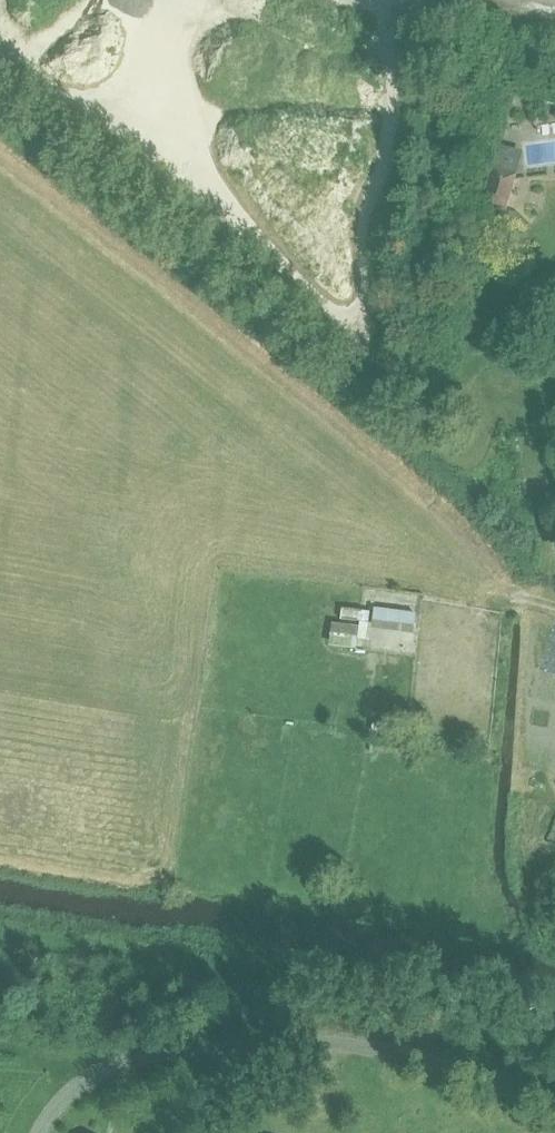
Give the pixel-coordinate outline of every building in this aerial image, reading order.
[(491,168),(480,207),(507,214),(518,175),(491,168)] [(342,609),(341,619),(360,621),(369,622),(370,612),(342,609)] [(417,615),(374,610),(371,631),(414,637),(417,615)] [(358,635),(358,640),(367,640),(369,622),(360,621),(359,628),(358,635)] [(331,625),(329,649),(357,652),(358,640),(358,635),(359,628),(331,625)] [(373,723),(372,730),(383,732),(384,725),(373,723)]
